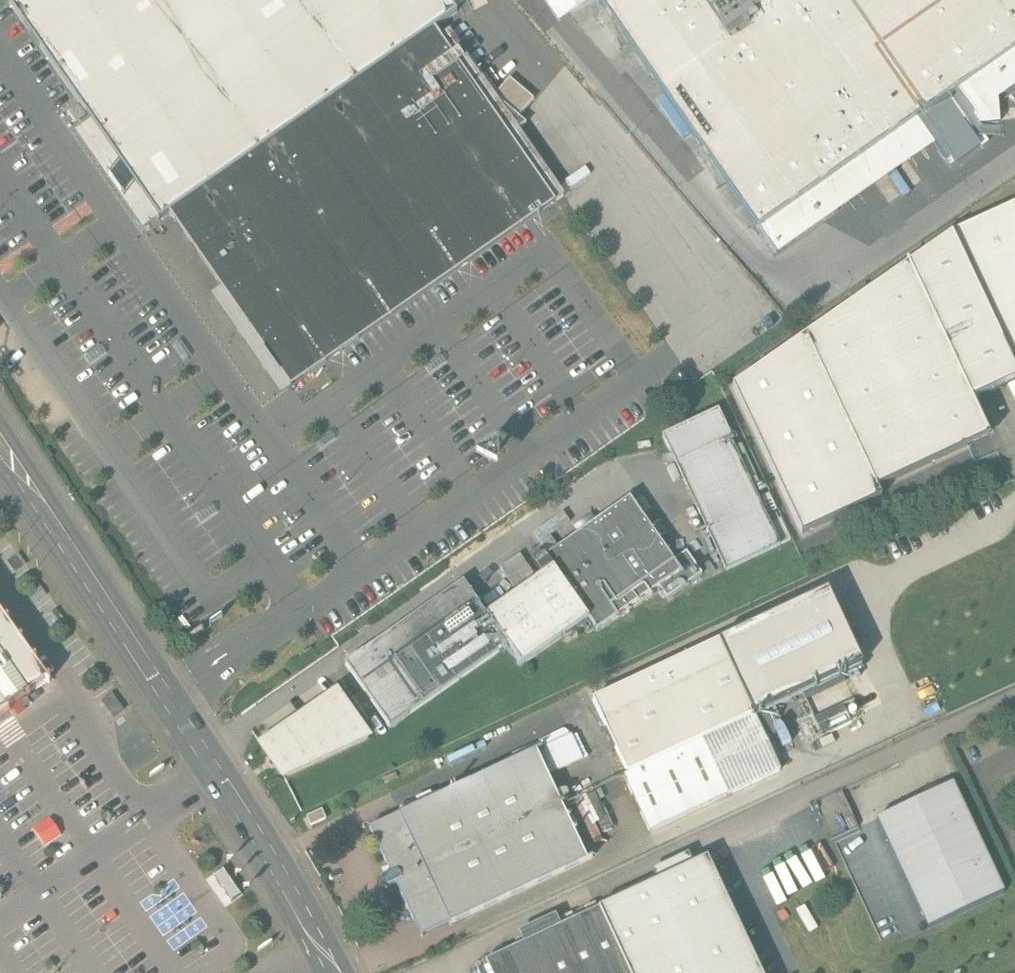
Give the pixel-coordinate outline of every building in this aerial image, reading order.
[(430,0),(5,0),(128,170),(168,231),(453,33),(430,0)] [(580,33),(614,11),(607,0),(557,0),(580,33)] [(1014,67),(1014,0),(607,0),(614,11),(770,243),(1014,67)] [(282,390),(565,194),(453,33),(168,231),(212,290),(282,390)] [(1014,358),(1014,205),(956,232),(1014,358)] [(968,447),(962,437),(985,426),(973,401),(1014,381),(1014,358),(956,232),(910,264),(908,262),(907,263),(908,265),(733,387),(802,535),(851,508),(855,517),(884,503),(877,489),(968,447)] [(718,412),(663,437),(671,454),(664,458),(662,461),(664,466),(668,467),(676,463),(726,571),(780,546),(718,412)] [(463,582),(346,664),(390,728),(508,647),(521,667),(588,619),(597,631),(659,588),(667,600),(702,575),(687,553),(674,561),(630,499),(608,514),(605,513),(603,514),(603,517),(546,557),(543,554),(539,553),(534,557),(533,562),(542,576),(486,615),(484,612),(488,609),(481,599),(476,602),(463,582)] [(828,591),(720,642),(754,715),(862,665),(828,591)] [(55,688),(0,609),(0,726),(5,723),(55,688)] [(754,715),(720,642),(719,640),(592,699),(627,774),(623,776),(649,832),(661,826),(780,771),(754,715)] [(337,693),(290,726),(261,746),(283,777),(363,740),(368,738),(337,693)] [(536,750),(370,828),(391,873),(384,877),(380,885),(389,887),(396,884),(421,939),(588,861),(548,775),(582,759),(572,736),(537,752),(536,750)] [(952,784),(877,819),(929,929),(1004,894),(952,784)] [(486,961),(491,972),(761,972),(708,857),(688,867),(683,856),(647,872),(653,883),(555,929),(550,918),(513,935),(519,946),(486,961)] [(230,902),(240,895),(223,871),(213,877),(230,902)]
